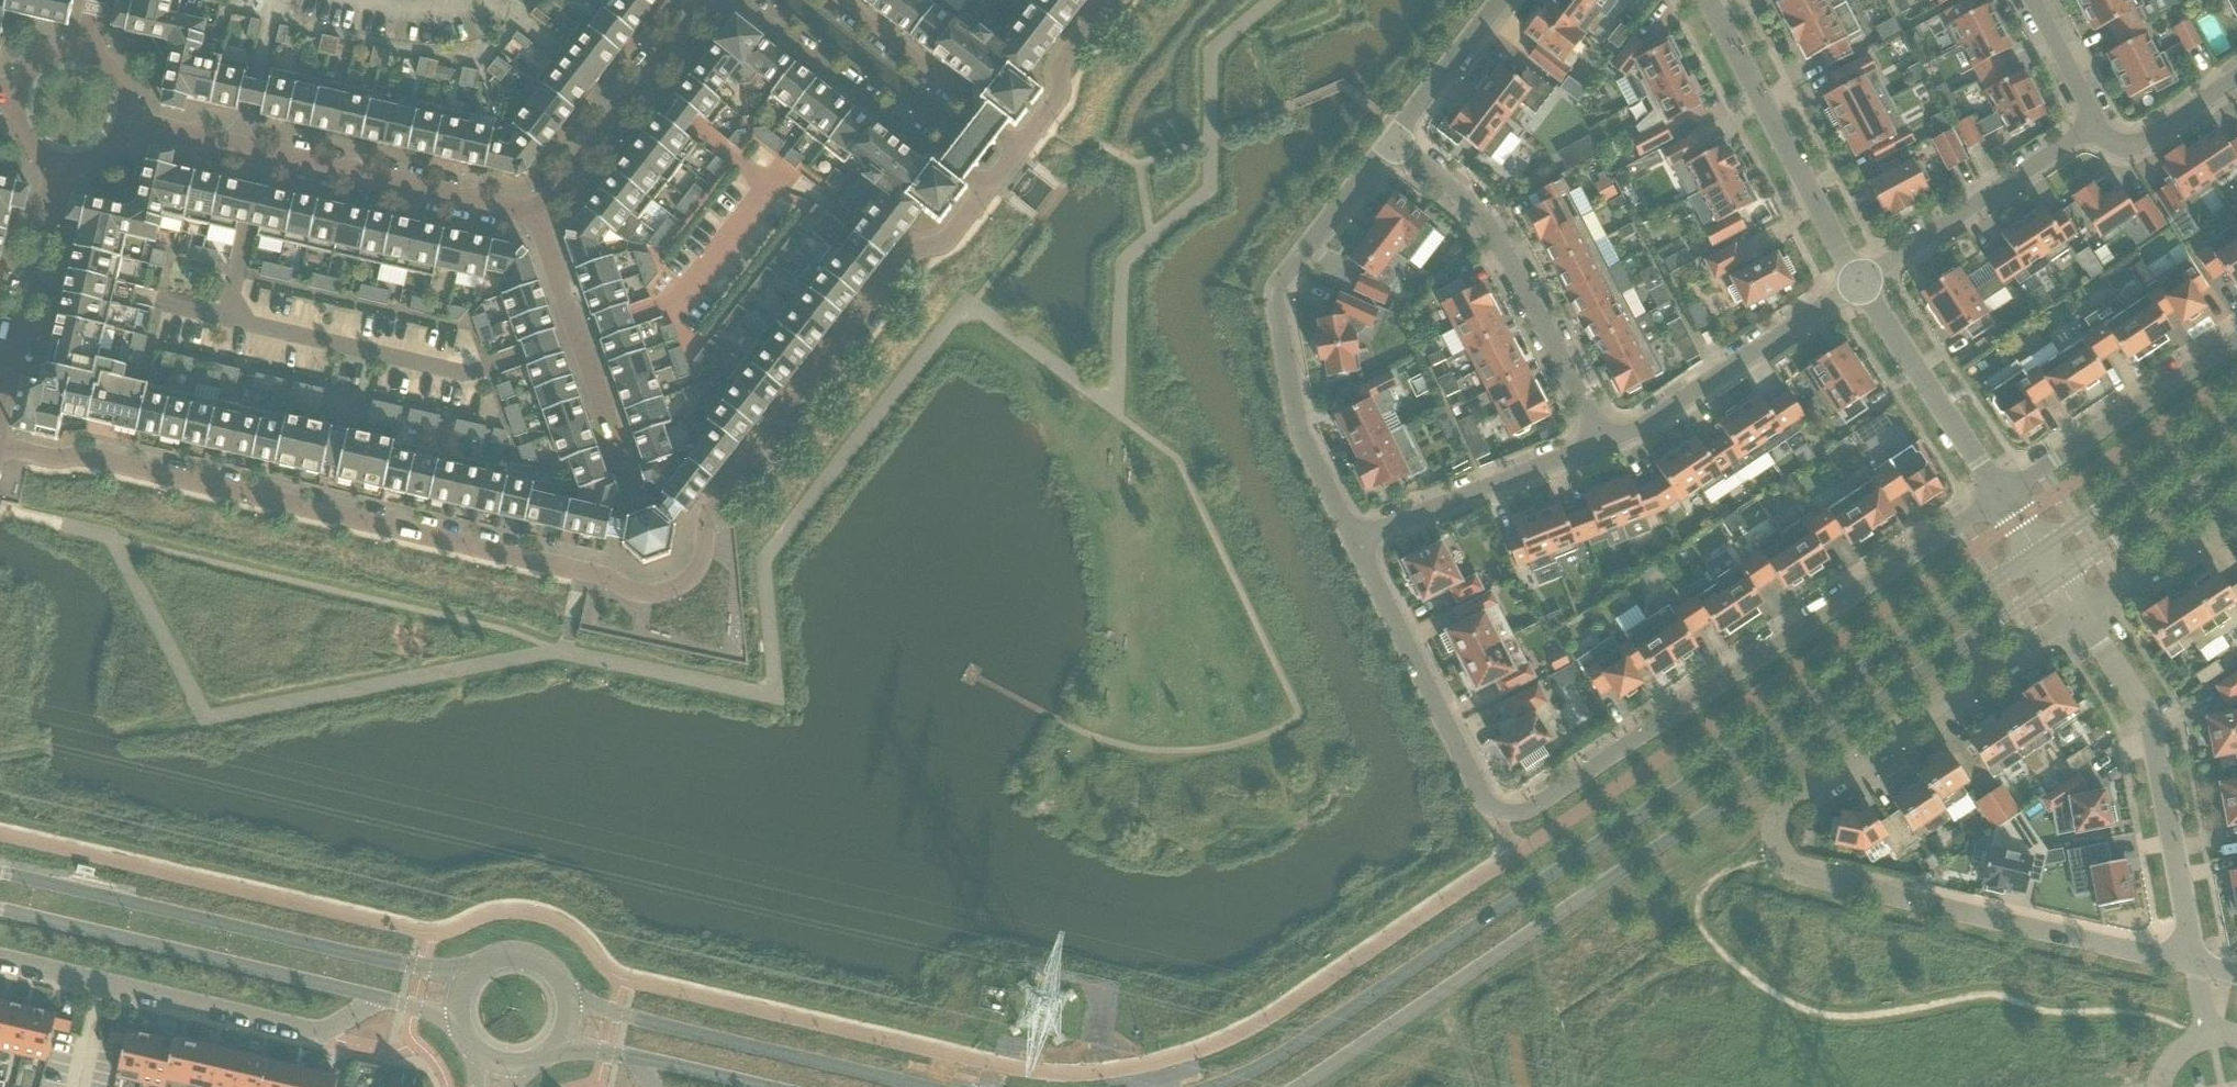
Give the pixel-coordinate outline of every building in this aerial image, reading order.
[(3,33),(4,28),(1,27),(5,11),(54,22),(65,25),(68,26),(69,22),(71,12),(72,10),(74,0),(0,0),(0,33),(3,33)] [(222,57),(200,52),(201,47),(202,47),(205,37),(203,37),(206,24),(178,17),(182,0),(133,0),(131,8),(118,5),(113,28),(125,31),(125,32),(151,38),(169,67),(163,93),(164,93),(162,106),(184,111),(185,109),(187,99),(211,104),(222,57)] [(567,3),(563,0),(549,0),(562,10),(567,3)] [(633,32),(658,0),(620,0),(610,13),(609,14),(633,32)] [(909,0),(878,0),(873,7),(891,22),(909,0)] [(939,0),(909,0),(891,22),(910,37),(939,0)] [(955,23),(961,16),(941,0),(939,0),(910,37),(931,53),(954,23),(955,23)] [(982,2),(981,0),(968,0),(964,5),(974,12),(982,2)] [(1077,12),(1061,0),(1025,0),(1024,2),(1062,31),(1077,12)] [(1087,0),(1061,0),(1077,12),(1087,0)] [(1546,8),(1582,37),(1582,36),(1581,35),(1599,13),(1591,7),(1597,0),(1555,0),(1548,9),(1546,8)] [(1846,3),(1844,0),(1783,0),(1781,1),(1789,17),(1783,20),(1790,33),(1846,3)] [(1901,14),(1910,9),(1906,0),(1896,0),(1894,1),(1901,14)] [(1963,45),(2002,25),(1996,14),(1993,15),(1988,5),(1975,11),(1969,0),(1968,0),(1945,12),(1951,24),(1945,27),(1957,49),(1963,45)] [(2101,0),(2074,0),(2080,11),(2101,0)] [(2086,24),(2090,22),(2094,31),(2109,23),(2115,35),(2139,22),(2145,19),(2139,8),(2143,6),(2140,0),(2101,0),(2080,11),(2086,24)] [(1025,79),(1062,31),(1024,2),(1001,32),(986,20),(978,29),(961,16),(955,23),(954,23),(931,53),(984,95),(980,100),(986,105),(979,114),(972,123),(971,123),(968,123),(969,126),(969,127),(955,145),(954,145),(951,145),(952,148),(944,158),(938,167),(931,162),(927,167),(874,125),(850,156),(851,156),(868,170),(855,187),(870,198),(846,228),(884,258),(922,210),(939,224),(966,189),(960,184),(962,182),(967,176),(975,166),(978,166),(977,162),(991,144),(992,144),(995,144),(995,141),(994,141),(1002,131),(1009,122),(1015,127),(1042,92),(1025,79)] [(1864,38),(1846,3),(1790,33),(1796,46),(1802,43),(1810,58),(1820,53),(1828,67),(1852,54),(1848,47),(1864,38)] [(530,15),(544,26),(550,19),(536,8),(530,15)] [(1582,37),(1546,8),(1542,14),(1537,10),(1526,25),(1530,28),(1526,34),(1539,45),(1529,58),(1560,82),(1570,69),(1569,68),(1575,60),(1575,55),(1570,51),(1582,37)] [(634,33),(633,32),(609,14),(610,13),(604,9),(589,27),(589,28),(619,52),(634,33)] [(2212,46),(2226,38),(2214,16),(2200,24),(2212,46)] [(742,62),(762,37),(736,17),(715,44),(716,44),(740,62),(739,63),(741,64),(743,62),(742,62)] [(251,19),(247,36),(256,38),(260,21),(251,19)] [(597,80),(619,52),(589,28),(589,27),(581,21),(566,41),(574,47),(566,57),(559,66),(551,60),(536,80),(543,86),(544,85),(574,109),(597,80)] [(2187,21),(2174,27),(2187,52),(2200,45),(2187,21)] [(2115,78),(2157,56),(2139,22),(2115,35),(2121,47),(2106,54),(2112,64),(2110,68),(2115,78)] [(276,43),(284,45),(288,27),(280,25),(276,43)] [(2008,36),(2002,25),(1963,45),(1980,78),(2004,66),(1998,55),(2010,48),(2005,37),(2008,36)] [(1631,35),(1620,27),(1608,42),(1618,50),(1631,35)] [(526,50),(531,43),(517,32),(512,39),(526,50)] [(327,54),(331,37),(322,35),(318,52),(327,54)] [(340,39),(331,37),(327,54),(336,56),(340,39)] [(762,38),(762,37),(742,62),(743,62),(741,64),(744,84),(749,83),(757,73),(775,88),(777,86),(794,65),(794,64),(761,39),(762,38)] [(1639,83),(1646,97),(1684,77),(1675,61),(1680,58),(1669,38),(1653,47),(1655,51),(1649,55),(1645,52),(1647,49),(1634,39),(1613,66),(1626,76),(1627,74),(1639,83)] [(744,84),(741,64),(739,63),(740,62),(716,44),(691,77),(690,78),(713,96),(714,95),(728,77),(738,85),(744,84)] [(378,66),(382,49),(374,47),(370,64),(378,66)] [(391,51),(382,49),(378,66),(387,68),(391,51)] [(1839,126),(1878,105),(1869,88),(1881,82),(1875,71),(1876,70),(1869,56),(1832,76),(1840,90),(1824,98),(1829,109),(1824,112),(1832,127),(1837,124),(1839,126)] [(2162,67),(2157,56),(2115,78),(2120,87),(2124,88),(2129,98),(2153,86),(2156,92),(2177,81),(2168,64),(2162,67)] [(287,122),(298,75),(272,69),(268,86),(256,83),(244,80),(248,63),(222,57),(211,104),(237,110),(239,102),(251,105),(262,108),(261,116),(287,122)] [(498,57),(492,64),(506,75),(512,68),(498,57)] [(425,77),(429,60),(420,58),(416,75),(425,77)] [(437,62),(429,60),(425,77),(433,79),(437,62)] [(795,63),(794,64),(794,65),(777,86),(775,88),(771,94),(792,110),(816,80),(795,63)] [(506,75),(492,64),(487,71),(501,82),(506,75)] [(2010,78),(2004,66),(1980,78),(1986,90),(1983,92),(1994,114),(1997,112),(2037,91),(2031,79),(2027,80),(2022,71),(2010,78)] [(467,87),(471,70),(463,68),(459,85),(467,87)] [(1480,92),(1478,95),(1507,118),(1519,102),(1524,107),(1529,101),(1539,109),(1554,90),(1527,69),(1517,81),(1499,68),(1489,81),(1485,78),(1476,89),(1480,92)] [(480,72),(471,70),(467,87),(476,89),(480,72)] [(310,127),(321,80),(298,75),(287,122),(310,127)] [(727,106),(714,95),(713,96),(690,78),(691,77),(689,76),(676,93),(677,98),(680,101),(679,102),(673,110),(665,120),(662,117),(657,118),(644,134),(682,164),(697,145),(683,134),(684,132),(691,124),(698,115),(712,126),(727,106)] [(1686,82),(1684,77),(1646,97),(1653,111),(1636,128),(1640,137),(1632,141),(1640,155),(1670,139),(1662,124),(1698,105),(1694,97),(1699,95),(1691,79),(1686,82)] [(336,133),(347,86),(321,80),(310,127),(336,133)] [(835,95),(816,80),(792,110),(786,117),(805,132),(835,95)] [(1587,93),(1569,80),(1560,92),(1578,105),(1587,93)] [(559,128),(574,109),(544,85),(543,86),(529,104),(559,128)] [(370,101),(371,102),(373,92),(347,86),(336,133),(362,139),(370,101)] [(2044,104),(2037,91),(1997,112),(2008,134),(2010,133),(2012,137),(2024,131),(2022,127),(2045,115),(2041,106),(2044,104)] [(823,147),(853,109),(835,95),(805,132),(823,147)] [(1502,124),(1507,118),(1478,95),(1470,106),(1469,105),(1457,119),(1450,113),(1437,130),(1457,146),(1463,138),(1481,152),(1490,158),(1508,135),(1511,131),(1502,124)] [(385,144),(393,107),(371,102),(370,101),(362,139),(385,144)] [(434,156),(444,109),(418,103),(416,112),(408,150),(434,156)] [(543,149),(559,128),(529,104),(512,126),(522,133),(523,133),(543,149)] [(1885,120),(1878,105),(1839,126),(1849,145),(1853,143),(1858,154),(1870,148),(1877,161),(1913,142),(1907,131),(1906,132),(1897,114),(1885,120)] [(416,112),(393,107),(385,144),(408,150),(416,112)] [(468,124),(469,124),(471,115),(444,109),(434,156),(459,162),(468,124)] [(850,156),(874,125),(853,109),(823,147),(845,164),(851,156),(850,156)] [(1931,127),(1935,135),(1952,126),(1945,112),(1931,119),(1935,125),(1931,127)] [(1969,148),(1982,142),(1969,117),(1956,124),(1969,148)] [(491,142),(491,143),(494,130),(469,124),(468,124),(459,162),(485,168),(491,142)] [(2236,165),(2236,139),(2227,146),(2217,131),(2216,131),(2213,127),(2198,137),(2201,142),(2190,149),(2211,182),(2236,165)] [(765,145),(773,135),(765,128),(754,129),(755,137),(765,145)] [(736,131),(729,141),(739,149),(746,140),(745,130),(736,131)] [(1951,132),(1933,141),(1948,169),(1966,159),(1951,132)] [(526,171),(543,149),(523,133),(522,133),(512,147),(491,143),(491,142),(485,168),(515,175),(516,177),(527,173),(526,171)] [(682,164),(644,134),(629,153),(667,182),(682,164)] [(784,144),(773,135),(765,145),(776,154),(784,144)] [(1686,199),(1687,200),(1735,174),(1732,169),(1738,166),(1728,148),(1723,151),(1720,146),(1702,156),(1699,151),(1700,151),(1693,137),(1663,153),(1670,167),(1673,165),(1681,179),(1692,177),(1700,192),(1686,199)] [(1598,155),(1589,138),(1557,155),(1566,172),(1598,155)] [(2190,149),(2184,152),(2181,147),(2164,158),(2167,164),(2162,167),(2170,180),(2166,183),(2167,185),(2154,194),(2170,217),(2182,208),(2179,203),(2211,182),(2190,149)] [(184,220),(195,173),(171,167),(172,164),(172,163),(173,157),(174,154),(171,154),(164,152),(161,151),(154,150),(151,149),(151,152),(149,158),(149,159),(148,162),(147,161),(141,188),(113,205),(86,199),(86,201),(83,200),(82,200),(76,199),(73,198),(73,201),(71,208),(70,211),(69,218),(68,221),(71,221),(77,223),(78,223),(81,223),(75,247),(150,264),(153,250),(158,229),(160,230),(162,219),(161,219),(162,214),(184,220)] [(792,149),(783,160),(795,169),(803,159),(792,149)] [(667,182),(629,153),(615,171),(653,201),(667,182)] [(707,169),(717,177),(726,165),(716,157),(707,169)] [(1913,164),(1911,162),(1901,168),(1897,160),(1881,169),(1885,176),(1869,184),(1884,213),(1889,210),(1892,215),(1912,205),(1909,199),(1926,190),(1923,183),(1928,180),(1918,161),(1913,164)] [(845,177),(835,169),(825,183),(831,187),(837,187),(845,177)] [(653,201),(615,171),(600,190),(630,214),(638,220),(653,201)] [(210,225),(221,178),(195,173),(184,220),(210,225)] [(1741,186),(1735,174),(1687,200),(1701,193),(1709,208),(1699,216),(1707,231),(1704,232),(1711,246),(1745,228),(1737,212),(1751,205),(1750,204),(1756,201),(1747,183),(1741,186)] [(1597,183),(1606,199),(1617,194),(1608,177),(1597,183)] [(2072,198),(2100,238),(2135,215),(2150,236),(2165,225),(2146,197),(2131,208),(2129,205),(2130,204),(2126,198),(2125,199),(2118,189),(2116,191),(2107,177),(2093,187),(2092,185),(2089,187),(2087,184),(2073,193),(2075,196),(2072,198)] [(284,243),(295,196),(256,187),(221,178),(210,225),(237,232),(239,222),(249,225),(260,227),(258,237),(284,243)] [(7,231),(12,207),(15,208),(16,208),(22,210),(25,210),(26,208),(27,200),(28,198),(30,191),(30,188),(27,187),(21,186),(20,186),(17,185),(18,183),(0,179),(0,230),(7,231)] [(1539,240),(1581,218),(1570,196),(1561,179),(1537,192),(1543,204),(1525,213),(1526,215),(1524,216),(1532,229),(1533,229),(1539,240)] [(694,185),(685,196),(696,205),(705,193),(694,185)] [(600,190),(585,209),(609,227),(609,228),(615,233),(616,232),(627,241),(641,223),(638,220),(630,214),(600,190)] [(1370,232),(1370,233),(1396,254),(1407,262),(1433,230),(1425,223),(1427,220),(1396,195),(1375,222),(1382,227),(1375,236),(1370,232)] [(307,248),(318,201),(295,196),(284,243),(307,248)] [(686,216),(696,205),(685,196),(676,208),(686,216)] [(1622,196),(1609,202),(1614,211),(1627,205),(1622,196)] [(333,254),(344,207),(318,201),(307,248),(333,254)] [(826,213),(816,205),(807,217),(817,225),(826,213)] [(358,260),(369,213),(344,207),(333,254),(358,260)] [(2029,211),(2019,218),(2049,262),(2069,249),(2064,241),(2075,234),(2060,211),(2049,218),(2041,207),(2031,213),(2029,211)] [(608,227),(609,228),(609,227),(585,209),(567,233),(566,233),(565,234),(566,234),(566,239),(565,239),(564,240),(565,241),(576,269),(603,259),(597,242),(608,227)] [(381,265),(392,218),(369,213),(358,260),(381,265)] [(381,265),(378,280),(404,286),(407,271),(418,224),(392,218),(381,265)] [(1554,264),(1594,243),(1581,218),(1539,240),(1539,241),(1541,240),(1554,264)] [(2049,262),(2019,218),(2009,225),(2010,227),(2000,234),(2008,246),(1997,253),(2012,276),(2018,285),(2050,264),(2049,262)] [(667,219),(658,231),(669,239),(678,227),(667,219)] [(435,268),(444,230),(418,224),(407,271),(433,277),(436,268),(435,268)] [(1630,225),(1617,231),(1622,240),(1635,233),(1630,225)] [(870,277),(884,258),(846,228),(832,247),(870,277)] [(458,273),(467,235),(444,230),(435,268),(436,268),(458,273)] [(662,248),(669,239),(658,231),(647,245),(662,248)] [(796,231),(787,242),(797,250),(806,239),(796,231)] [(1396,254),(1370,233),(1367,237),(1363,233),(1351,248),(1355,251),(1349,259),(1367,273),(1364,277),(1362,277),(1355,291),(1383,304),(1390,289),(1387,288),(1393,279),(1392,269),(1387,265),(1396,254)] [(486,270),(492,241),(467,235),(458,273),(484,279),(487,271),(486,270)] [(522,248),(492,241),(486,270),(487,271),(504,275),(510,292),(538,283),(528,254),(529,253),(528,252),(527,253),(523,249),(524,249),(523,248),(522,248)] [(788,262),(797,250),(787,242),(778,254),(788,262)] [(2215,257),(2209,248),(2196,256),(2211,280),(2223,272),(2233,286),(2234,285),(2236,289),(2236,242),(2215,257)] [(1568,290),(1608,269),(1594,243),(1554,264),(1568,290)] [(1742,301),(1745,308),(1763,299),(1763,300),(1765,299),(1767,302),(1775,298),(1774,294),(1776,293),(1775,293),(1793,283),(1789,277),(1795,274),(1786,258),(1780,260),(1777,254),(1761,262),(1758,256),(1744,263),(1735,245),(1705,261),(1715,279),(1727,273),(1733,285),(1728,288),(1736,304),(1742,301)] [(201,262),(204,249),(190,246),(187,258),(201,262)] [(145,288),(150,264),(75,247),(70,270),(136,286),(145,288)] [(855,296),(870,277),(832,247),(817,266),(855,296)] [(218,252),(204,249),(201,262),(215,265),(218,252)] [(153,250),(150,264),(163,267),(167,253),(153,250)] [(1685,251),(1671,258),(1677,270),(1691,262),(1685,251)] [(634,252),(640,270),(655,265),(651,255),(634,252)] [(2012,276),(1997,253),(1986,260),(1996,275),(2001,284),(2012,276)] [(609,257),(603,259),(576,269),(584,294),(618,282),(609,257)] [(2187,259),(2154,282),(2173,311),(2181,323),(2187,319),(2190,322),(2199,316),(2197,312),(2204,308),(2196,296),(2207,289),(2187,259)] [(275,279),(278,266),(264,263),(261,276),(275,279)] [(658,274),(655,265),(640,270),(646,288),(658,274)] [(293,270),(278,266),(275,279),(290,282),(293,270)] [(840,314),(855,296),(817,266),(802,284),(840,314)] [(1639,274),(1644,283),(1657,276),(1652,267),(1639,274)] [(767,268),(758,279),(768,288),(777,276),(767,268)] [(1581,316),(1622,294),(1608,269),(1568,290),(1581,316)] [(1926,307),(1932,318),(1972,291),(1957,269),(1956,270),(1951,269),(1941,276),(1940,280),(1921,293),(1927,302),(1926,307)] [(70,270),(64,293),(112,304),(117,281),(70,270)] [(324,290),(327,277),(313,274),(310,287),(324,290)] [(2004,288),(2001,284),(1996,275),(1972,291),(1932,318),(1939,329),(1944,329),(1951,339),(1964,330),(1972,341),(1995,325),(1980,304),(2004,288)] [(1661,285),(1657,276),(1644,283),(1649,291),(1661,285)] [(342,281),(327,277),(324,290),(339,294),(342,281)] [(759,299),(768,288),(758,279),(749,291),(759,299)] [(1436,293),(1455,329),(1497,307),(1491,295),(1486,294),(1481,284),(1466,292),(1460,280),(1436,293)] [(631,329),(631,327),(628,320),(623,306),(626,305),(618,282),(584,294),(592,317),(595,316),(600,329),(603,337),(603,339),(601,340),(609,363),(642,351),(634,328),(631,329)] [(2162,318),(2173,311),(2154,282),(2121,304),(2153,352),(2169,341),(2164,334),(2170,330),(2162,318)] [(547,307),(538,283),(510,292),(503,294),(513,319),(547,307)] [(826,333),(840,314),(802,284),(788,303),(826,333)] [(373,302),(376,289),(362,285),(359,298),(373,302)] [(390,292),(376,289),(373,302),(387,305),(390,292)] [(112,304),(64,293),(59,317),(134,334),(139,311),(112,304)] [(1363,328),(1363,327),(1365,324),(1371,327),(1378,311),(1341,294),(1333,310),(1338,312),(1335,319),(1318,322),(1321,338),(1315,340),(1316,344),(1313,344),(1315,357),(1318,357),(1319,361),(1325,360),(1328,377),(1335,376),(1335,379),(1348,376),(1348,373),(1355,372),(1360,371),(1357,354),(1358,354),(1354,334),(1356,334),(1357,333),(1360,332),(1362,329),(1363,328)] [(1595,341),(1635,320),(1622,294),(1581,316),(1595,341)] [(424,314),(427,301),(413,297),(410,310),(424,314)] [(2153,352),(2121,304),(2117,298),(2084,320),(2092,332),(2107,355),(2118,348),(2126,360),(2132,356),(2137,363),(2153,352)] [(439,317),(442,304),(427,301),(424,314),(439,317)] [(811,352),(826,333),(788,303),(773,322),(811,352)] [(737,305),(728,317),(739,325),(748,313),(737,305)] [(1701,305),(1686,312),(1697,334),(1712,327),(1701,305)] [(468,310),(450,306),(447,319),(458,321),(468,310)] [(556,342),(553,333),(553,331),(555,330),(547,307),(513,319),(511,320),(519,343),(522,342),(525,352),(530,365),(527,366),(535,389),(571,376),(563,353),(561,354),(556,342)] [(1501,316),(1497,307),(1455,329),(1466,350),(1505,329),(1500,320),(1501,316)] [(473,318),(478,332),(490,328),(485,314),(473,318)] [(124,379),(134,334),(59,317),(43,385),(39,385),(27,382),(24,381),(23,384),(19,402),(18,405),(13,427),(12,430),(15,431),(28,434),(32,435),(57,440),(61,422),(63,415),(87,420),(88,421),(137,432),(148,385),(124,379)] [(730,336),(739,325),(728,317),(719,328),(730,336)] [(1667,325),(1671,334),(1684,327),(1679,319),(1667,325)] [(1606,368),(1649,346),(1635,320),(1595,341),(1606,363),(1604,364),(1606,368)] [(797,370),(811,352),(773,322),(758,340),(797,370)] [(673,325),(661,329),(666,343),(678,339),(673,325)] [(1689,336),(1684,327),(1671,334),(1676,343),(1689,336)] [(495,341),(490,328),(478,332),(482,346),(495,341)] [(1509,338),(1505,329),(1466,350),(1477,371),(1519,349),(1514,339),(1509,338)] [(2096,362),(2107,355),(2092,332),(2059,354),(2082,389),(2084,387),(2086,391),(2098,383),(2096,380),(2104,374),(2096,362)] [(134,334),(131,348),(144,351),(147,337),(134,334)] [(782,389),(797,370),(758,340),(744,359),(782,389)] [(710,341),(701,352),(711,360),(720,349),(710,341)] [(1815,396),(1862,365),(1855,355),(1850,354),(1844,344),(1824,357),(1820,356),(1809,363),(1808,368),(1800,374),(1815,396)] [(1662,372),(1649,346),(1606,368),(1612,379),(1611,380),(1618,393),(1619,393),(1620,394),(1626,391),(1628,394),(1641,388),(1640,384),(1662,372)] [(669,352),(673,365),(686,361),(681,347),(669,352)] [(1523,358),(1519,349),(1477,371),(1488,392),(1527,371),(1522,362),(1523,358)] [(650,374),(642,351),(609,363),(616,385),(650,374)] [(1428,357),(1432,367),(1445,360),(1441,351),(1428,357)] [(699,375),(711,360),(701,352),(694,361),(699,375)] [(176,369),(179,356),(165,353),(162,365),(176,369)] [(2082,389),(2059,354),(2026,376),(2041,399),(2052,391),(2060,403),(2082,389)] [(193,359),(179,356),(176,369),(190,372),(193,359)] [(767,408),(782,389),(744,359),(729,378),(767,408)] [(691,375),(686,361),(673,365),(678,379),(691,375)] [(222,380),(225,367),(211,363),(208,376),(222,380)] [(1869,376),(1862,365),(1815,396),(1830,419),(1837,414),(1845,425),(1868,410),(1860,399),(1874,390),(1868,381),(1869,376)] [(239,370),(225,367),(222,380),(236,383),(239,370)] [(2030,406),(2041,399),(2026,376),(2022,370),(1989,393),(1992,398),(1992,403),(1999,414),(2003,415),(2020,439),(2042,424),(2030,406)] [(1531,380),(1527,371),(1488,392),(1499,413),(1541,391),(1536,381),(1531,380)] [(1346,437),(1353,451),(1387,434),(1380,418),(1393,411),(1396,403),(1389,389),(1396,386),(1390,373),(1357,390),(1363,403),(1336,417),(1338,420),(1333,422),(1342,439),(1346,437)] [(1438,379),(1442,388),(1455,382),(1451,373),(1438,379)] [(268,390),(271,377),(257,374),(254,387),(268,390)] [(659,399),(650,374),(616,385),(625,410),(659,399)] [(580,400),(571,376),(535,389),(544,413),(580,400)] [(286,381),(271,377),(268,390),(283,394),(286,381)] [(753,426),(767,408),(729,378),(714,397),(722,403),(722,402),(753,426)] [(502,401),(514,396),(509,382),(497,387),(502,401)] [(1460,391),(1455,382),(1442,388),(1447,397),(1460,391)] [(306,397),(309,386),(294,383),(292,393),(306,397)] [(160,437),(171,390),(148,385),(137,432),(160,437)] [(321,400),(323,389),(309,386),(306,397),(321,400)] [(695,386),(682,390),(689,408),(698,396),(695,386)] [(183,443),(194,396),(171,390),(160,437),(183,443)] [(1547,402),(1541,391),(1499,413),(1512,437),(1513,436),(1517,437),(1528,432),(1530,427),(1550,416),(1545,406),(1547,402)] [(304,407),(306,397),(292,393),(289,404),(304,407)] [(1788,393),(1777,400),(1793,423),(1804,416),(1788,393)] [(206,448),(217,401),(194,396),(183,443),(206,448)] [(1798,431),(1793,423),(1777,400),(1766,407),(1759,396),(1749,403),(1747,400),(1736,407),(1766,452),(1798,431)] [(318,411),(321,400),(306,397),(304,407),(318,411)] [(668,424),(659,399),(625,410),(634,435),(662,425),(662,426),(668,424)] [(588,424),(580,400),(544,413),(552,437),(588,424)] [(229,453),(240,406),(217,401),(206,448),(229,453)] [(385,415),(388,404),(373,401),(371,412),(385,415)] [(738,445),(753,426),(722,402),(722,403),(707,422),(714,427),(715,427),(738,445)] [(402,408),(388,404),(385,415),(400,418),(402,408)] [(505,409),(510,425),(523,420),(517,405),(505,409)] [(252,459),(263,412),(240,406),(229,453),(252,459)] [(1766,452),(1736,407),(1726,414),(1728,416),(1718,423),(1725,435),(1715,442),(1735,473),(1766,452)] [(1458,442),(1443,409),(1433,414),(1448,446),(1458,442)] [(422,426),(425,413),(411,410),(408,423),(422,426)] [(275,464),(287,417),(263,412),(252,459),(275,464)] [(383,426),(385,415),(371,412),(368,422),(383,426)] [(440,416),(425,413),(422,426),(437,429),(440,416)] [(397,429),(400,418),(385,415),(383,426),(397,429)] [(1458,422),(1462,431),(1476,425),(1471,416),(1458,422)] [(383,489),(394,442),(349,432),(348,437),(334,434),(336,428),(287,417),(275,464),(322,475),(322,474),(337,477),(337,478),(383,489)] [(468,437),(471,424),(457,420),(454,433),(468,437)] [(527,433),(523,420),(510,425),(515,437),(527,433)] [(486,427),(471,424),(468,437),(483,440),(486,427)] [(597,448),(588,424),(552,437),(561,462),(569,459),(569,458),(597,448)] [(664,492),(688,460),(697,449),(694,448),(672,455),(662,426),(662,425),(634,435),(644,465),(638,467),(644,484),(650,482),(664,492)] [(1480,434),(1476,425),(1462,431),(1467,440),(1480,434)] [(1388,434),(1353,451),(1354,452),(1360,464),(1354,467),(1366,491),(1372,488),(1372,489),(1383,483),(1385,487),(1407,476),(1409,479),(1425,470),(1418,455),(1413,458),(1406,444),(1411,442),(1403,426),(1388,434)] [(712,479),(738,445),(715,427),(714,427),(697,449),(688,460),(712,479)] [(506,432),(495,429),(491,442),(511,447),(506,432)] [(1735,473),(1715,442),(1704,449),(1696,438),(1687,444),(1682,443),(1674,448),(1700,488),(1703,493),(1735,473)] [(406,494),(417,447),(394,442),(383,489),(406,494)] [(537,462),(531,444),(519,448),(522,458),(537,462)] [(1878,468),(1881,474),(1896,496),(1907,489),(1919,507),(1942,492),(1926,468),(1927,463),(1920,453),(1915,452),(1911,446),(1878,468)] [(429,500),(440,453),(417,447),(406,494),(429,500)] [(607,478),(597,448),(569,458),(569,459),(580,488),(558,496),(557,499),(570,502),(609,511),(613,495),(619,492),(613,476),(607,478)] [(1700,488),(1674,448),(1665,454),(1664,459),(1655,465),(1663,477),(1650,486),(1662,510),(1678,500),(1679,502),(1700,488)] [(453,505),(463,458),(440,453),(429,500),(453,505)] [(476,510),(487,463),(463,458),(453,505),(476,510)] [(654,509),(641,513),(657,559),(670,555),(675,528),(675,527),(671,523),(682,510),(685,513),(712,479),(688,460),(664,492),(662,495),(668,500),(658,512),(654,509)] [(508,478),(511,469),(487,463),(476,510),(499,516),(508,478)] [(1885,504),(1896,496),(1881,474),(1848,496),(1872,531),(1894,516),(1885,504)] [(531,493),(532,493),(534,484),(508,478),(499,516),(524,522),(531,493)] [(1650,486),(1635,491),(1630,478),(1621,482),(1619,478),(1606,483),(1622,526),(1628,540),(1651,531),(1645,517),(1662,510),(1650,486)] [(1622,526),(1606,483),(1592,489),(1593,492),(1584,496),(1589,509),(1577,514),(1587,539),(1622,526)] [(570,502),(557,499),(532,493),(531,493),(524,522),(563,531),(570,502)] [(1872,531),(1848,496),(1815,517),(1831,541),(1841,533),(1850,545),(1858,540),(1860,543),(1872,535),(1869,532),(1872,531)] [(570,502),(563,531),(606,541),(607,537),(623,540),(622,545),(623,546),(644,564),(657,559),(641,513),(627,518),(626,523),(611,520),(613,512),(609,511),(570,502)] [(1587,539),(1577,514),(1565,518),(1560,505),(1548,510),(1547,507),(1536,511),(1554,559),(1577,550),(1575,544),(1587,539)] [(1554,559),(1536,511),(1524,516),(1525,519),(1514,523),(1519,536),(1506,541),(1516,567),(1529,562),(1533,572),(1556,563),(1554,559)] [(1831,541),(1815,517),(1812,513),(1780,535),(1806,574),(1807,574),(1809,577),(1822,568),(1820,565),(1828,560),(1820,548),(1831,541)] [(1761,554),(1750,561),(1765,584),(1776,577),(1784,589),(1790,585),(1793,588),(1802,582),(1800,578),(1806,574),(1780,535),(1777,531),(1755,546),(1761,554)] [(1417,555),(1402,562),(1423,602),(1449,589),(1456,605),(1484,590),(1476,574),(1461,581),(1441,542),(1427,550),(1426,546),(1415,551),(1417,555)] [(1754,591),(1765,584),(1750,561),(1739,569),(1736,565),(1714,579),(1717,583),(1745,625),(1761,615),(1756,608),(1762,604),(1754,591)] [(2193,592),(2222,636),(2236,626),(2236,594),(2231,597),(2217,576),(2212,579),(2209,574),(2193,584),(2197,589),(2193,592)] [(1745,625),(1717,583),(1684,605),(1699,628),(1710,621),(1718,633),(1724,629),(1728,636),(1745,625)] [(1499,642),(1489,621),(1501,615),(1496,606),(1498,605),(1491,592),(1454,611),(1461,624),(1445,632),(1446,635),(1441,637),(1448,651),(1453,648),(1460,662),(1499,642)] [(2222,636),(2193,592),(2170,607),(2194,644),(2193,644),(2198,652),(2222,636)] [(2194,644),(2170,607),(2169,608),(2164,600),(2141,616),(2146,623),(2144,624),(2162,652),(2164,651),(2170,660),(2193,644),(2194,644)] [(1688,635),(1699,628),(1684,605),(1673,612),(1668,605),(1646,620),(1674,662),(1680,658),(1682,662),(1692,655),(1689,652),(1696,647),(1688,635)] [(1674,662),(1646,620),(1624,634),(1629,642),(1618,649),(1633,672),(1644,665),(1652,677),(1660,672),(1662,675),(1676,666),(1673,663),(1674,662)] [(1633,672),(1618,649),(1610,638),(1576,661),(1599,695),(1610,687),(1618,699),(1625,695),(1628,698),(1637,692),(1635,688),(1641,684),(1633,672)] [(1535,678),(1528,665),(1526,665),(1519,651),(1507,658),(1499,642),(1460,662),(1467,675),(1461,678),(1468,691),(1474,689),(1475,691),(1495,681),(1502,695),(1535,678)] [(2216,661),(2205,668),(2213,679),(2224,672),(2216,661)] [(2213,679),(2205,668),(2194,675),(2202,686),(2213,679)] [(2216,687),(2226,702),(2214,710),(2215,716),(2206,718),(2214,758),(2236,754),(2236,758),(2236,673),(2216,687)] [(2022,695),(2024,698),(2025,698),(2047,730),(2077,710),(2053,675),(2045,680),(2043,677),(2028,688),(2030,690),(2022,695)] [(1547,703),(1539,687),(1506,703),(1514,719),(1499,726),(1505,737),(1494,744),(1510,767),(1520,761),(1526,770),(1547,757),(1540,747),(1555,737),(1544,723),(1553,719),(1546,704),(1547,703)] [(2008,716),(1998,722),(2023,759),(2032,773),(2043,765),(2034,751),(2053,739),(2047,730),(2025,698),(2024,698),(2005,711),(2008,716)] [(2023,759),(1998,722),(1996,723),(1991,716),(1976,727),(1980,734),(1968,742),(1993,779),(2023,759)] [(2087,746),(2076,754),(2084,765),(2095,757),(2087,746)] [(1917,776),(1920,780),(1920,779),(1942,812),(1943,811),(1967,795),(1961,787),(1967,783),(1948,755),(1944,757),(1937,754),(1931,758),(1931,766),(1917,776)] [(2084,765),(2076,754),(2065,761),(2073,772),(2084,765)] [(2107,808),(2104,792),(2089,795),(2084,788),(2086,787),(2078,775),(2040,800),(2049,812),(2052,810),(2061,808),(2063,818),(2072,816),(2076,833),(2110,826),(2110,823),(2116,821),(2113,807),(2107,808)] [(1920,779),(1920,780),(1901,792),(1904,797),(1894,804),(1899,811),(1888,818),(1908,848),(1949,820),(1943,811),(1942,812),(1920,779)] [(2218,783),(2227,827),(2236,825),(2236,780),(2218,783)] [(2002,786),(1989,795),(2006,820),(2019,812),(2002,786)] [(2006,820),(1989,795),(1976,803),(1993,829),(2006,820)] [(1908,848),(1888,818),(1878,826),(1867,809),(1857,816),(1841,813),(1839,820),(1833,819),(1829,837),(1836,838),(1834,846),(1864,852),(1884,838),(1895,856),(1908,848)] [(1990,849),(1982,884),(1984,885),(1984,886),(1987,887),(1986,891),(2002,895),(2003,891),(2006,891),(2006,890),(2024,894),(2026,881),(2039,884),(2047,851),(2020,812),(2005,823),(2020,845),(2018,850),(1991,844),(1990,850),(1990,849)] [(2110,863),(2106,844),(2067,852),(2071,872),(2090,868),(2097,907),(2103,906),(2104,910),(2118,907),(2117,903),(2132,901),(2124,860),(2110,863)] [(2229,897),(2232,914),(2236,913),(2236,871),(2229,873),(2234,896),(2229,897)] [(10,1004),(0,1002),(0,1045),(10,1004)] [(33,1009),(10,1004),(0,1045),(0,1050),(22,1055),(33,1009)] [(71,1022),(56,1019),(57,1015),(33,1009),(22,1055),(46,1061),(53,1030),(68,1033),(71,1022)] [(141,1082),(152,1036),(128,1031),(127,1035),(112,1032),(109,1043),(124,1046),(117,1077),(118,1077),(141,1082)] [(174,1042),(152,1036),(141,1082),(162,1086),(165,1086),(167,1079),(166,1078),(175,1042),(174,1042)] [(198,1045),(174,1039),(174,1042),(175,1042),(166,1078),(167,1079),(165,1086),(189,1086),(198,1045)] [(222,1050),(198,1045),(189,1086),(213,1086),(222,1050)] [(245,1056),(222,1050),(213,1086),(237,1086),(245,1056)] [(268,1062),(269,1061),(245,1056),(237,1086),(262,1086),(268,1062)] [(291,1067),(268,1062),(262,1086),(286,1086),(291,1067)] [(314,1073),(291,1067),(286,1086),(310,1086),(314,1073)] [(314,1073),(310,1086),(336,1086),(338,1078),(314,1073)]
